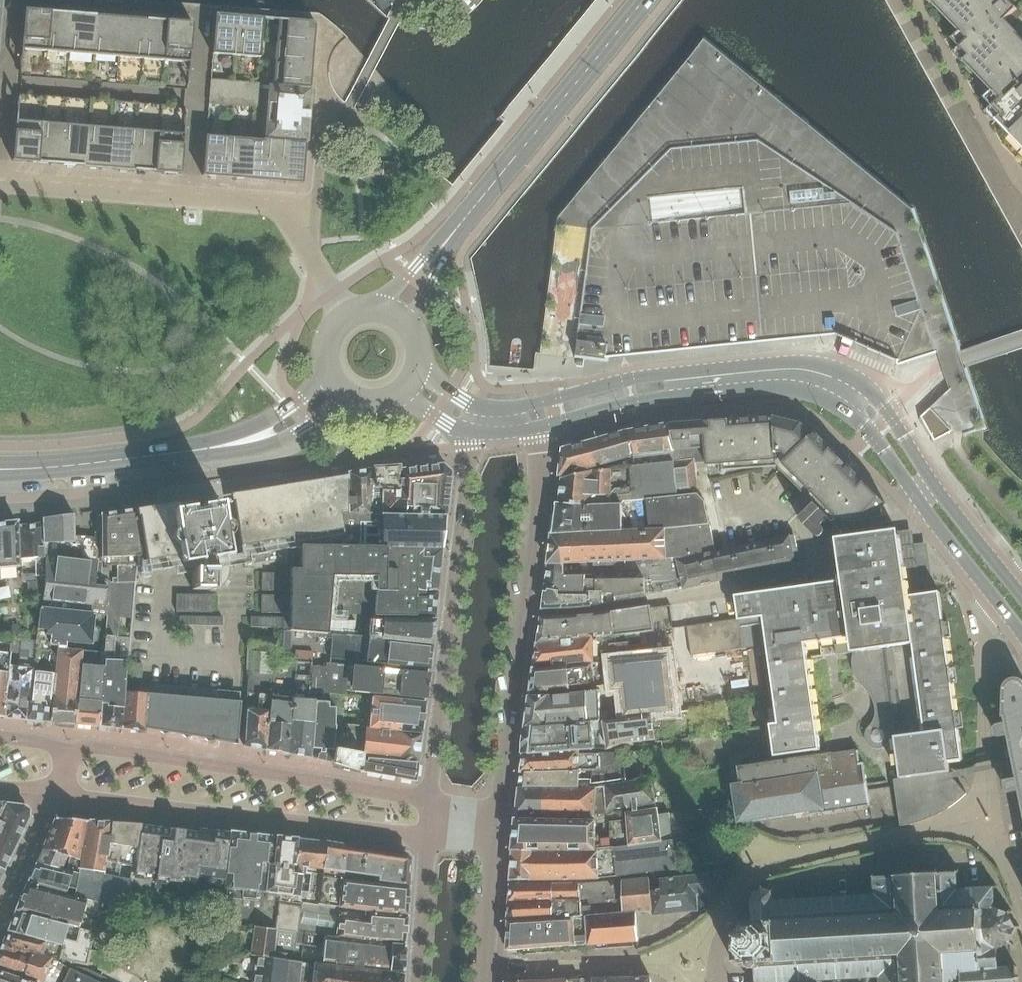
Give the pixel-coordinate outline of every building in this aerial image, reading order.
[(931,2),(946,17),(964,0),(933,0),(931,2)] [(968,40),(960,47),(961,48),(962,48),(969,56),(964,61),(979,77),(1020,37),(1009,26),(1017,18),(1013,13),(1016,10),(1017,11),(1018,10),(1008,0),(964,0),(946,17),(968,40)] [(24,9),(21,49),(21,50),(22,50),(22,49),(46,51),(49,11),(24,9)] [(49,11),(46,51),(68,53),(71,13),(49,11)] [(71,13),(68,53),(93,55),(96,15),(71,13)] [(215,14),(212,54),(236,56),(239,16),(215,14)] [(96,15),(93,55),(117,57),(120,17),(96,15)] [(239,16),(236,56),(260,58),(261,40),(263,19),(263,18),(239,16)] [(120,17),(117,57),(142,59),(145,19),(120,17)] [(145,19),(142,59),(164,61),(167,21),(145,19)] [(286,21),(284,42),(313,44),(315,22),(286,20),(286,21)] [(188,63),(188,64),(189,64),(192,23),(167,21),(164,61),(188,63)] [(1000,99),(993,106),(994,108),(994,107),(1002,115),(996,120),(1011,136),(1021,125),(1021,40),(1020,37),(979,77),(1000,99)] [(284,42),(283,64),(311,66),(313,44),(284,42)] [(283,64),(281,86),(310,88),(311,66),(283,64)] [(210,78),(208,104),(258,108),(260,83),(210,78)] [(306,142),(307,130),(310,89),(310,88),(281,86),(269,85),(264,139),(274,140),(305,142),(306,142)] [(16,120),(15,120),(12,161),(37,163),(41,123),(16,121),(16,120)] [(37,163),(59,164),(62,125),(41,123),(37,163)] [(83,166),(87,126),(62,125),(59,164),(83,166)] [(1011,136),(1021,147),(1021,125),(1011,136)] [(87,126),(83,166),(83,167),(108,169),(111,128),(87,126)] [(108,169),(133,171),(136,130),(111,128),(108,169)] [(136,130),(133,171),(134,171),(134,170),(155,172),(158,132),(136,130)] [(180,174),(183,133),(182,133),(182,134),(158,132),(155,172),(180,174)] [(205,136),(202,174),(202,176),(226,178),(229,138),(205,136)] [(229,138),(226,178),(249,179),(252,140),(229,138)] [(274,140),(264,139),(263,139),(263,141),(252,140),(249,179),(284,182),(273,153),(274,140)] [(890,358),(896,361),(898,361),(897,362),(897,363),(897,364),(898,364),(899,365),(900,365),(938,353),(937,351),(897,232),(758,139),(671,148),(591,228),(577,358),(609,362),(609,357),(624,356),(715,347),(832,335),(836,335),(854,343),(852,348),(852,349),(852,350),(853,350),(854,350),(855,350),(858,344),(862,346),(866,348),(864,354),(864,355),(865,355),(865,356),(866,356),(867,356),(868,355),(870,349),(875,351),(879,353),(877,359),(877,360),(877,361),(878,361),(879,361),(880,361),(880,360),(883,355),(890,358)] [(302,184),(305,142),(274,140),(273,153),(284,182),(302,184)] [(930,409),(918,420),(932,443),(952,432),(965,433),(985,427),(967,373),(950,389),(930,409)] [(822,525),(830,518),(833,515),(844,525),(885,516),(885,514),(883,515),(882,509),(886,505),(815,433),(812,435),(800,424),(775,418),(775,416),(669,424),(674,450),(706,448),(707,463),(707,466),(708,471),(777,465),(805,493),(793,505),(796,509),(795,511),(801,518),(799,519),(814,534),(817,536),(819,537),(822,536),(824,534),(825,532),(825,530),(824,528),(822,525)] [(675,451),(674,450),(669,424),(627,431),(613,435),(619,460),(635,455),(674,451),(675,451)] [(560,475),(619,460),(613,435),(563,448),(560,475)] [(562,478),(559,503),(590,506),(620,502),(698,493),(695,464),(707,463),(706,448),(674,450),(675,451),(674,451),(635,455),(636,467),(593,471),(563,478),(562,478)] [(380,488),(381,516),(444,517),(449,473),(442,465),(399,470),(398,467),(373,469),(373,488),(380,488)] [(347,475),(347,512),(347,513),(369,514),(369,495),(373,495),(373,488),(373,469),(365,470),(348,473),(348,475),(347,475)] [(342,512),(347,512),(347,475),(347,474),(232,493),(241,553),(242,559),(260,556),(267,555),(274,554),(281,552),(292,551),(300,551),(300,546),(329,547),(329,512),(342,512)] [(705,501),(698,494),(698,493),(620,502),(590,506),(559,503),(556,503),(552,533),(666,529),(710,525),(705,501)] [(212,590),(216,588),(220,587),(223,584),(225,581),(227,578),(229,574),(229,570),(229,566),(227,556),(228,556),(228,555),(219,502),(200,505),(201,510),(192,512),(190,500),(137,508),(137,509),(136,509),(139,555),(144,554),(146,561),(148,560),(156,559),(164,558),(171,557),(179,555),(180,563),(191,563),(191,570),(192,589),(212,590)] [(139,556),(139,555),(136,509),(101,515),(101,557),(120,557),(121,561),(117,565),(117,578),(112,578),(112,583),(133,582),(134,556),(139,556)] [(441,549),(444,517),(381,516),(369,515),(369,514),(347,513),(347,512),(342,512),(341,547),(441,549)] [(106,616),(109,583),(109,582),(95,575),(97,562),(97,538),(73,535),(73,514),(42,518),(42,524),(43,580),(43,582),(42,596),(41,607),(38,607),(38,609),(93,615),(106,616)] [(845,534),(854,542),(860,541),(849,530),(844,525),(833,515),(830,518),(845,534)] [(0,523),(0,569),(18,568),(16,521),(0,523)] [(43,580),(42,524),(20,526),(21,560),(34,559),(35,568),(35,574),(20,574),(21,579),(21,581),(23,582),(26,583),(43,582),(43,580)] [(716,551),(710,525),(666,529),(552,533),(548,565),(564,564),(564,563),(663,559),(685,557),(696,556),(716,551)] [(806,586),(736,596),(739,618),(740,625),(741,626),(765,623),(768,645),(779,723),(771,725),(775,757),(821,750),(806,644),(835,640),(837,655),(853,653),(852,658),(852,663),(852,668),(854,673),(856,678),(859,683),(862,686),(866,690),(869,693),(872,697),(873,700),(875,705),(875,709),(875,713),(874,717),(872,721),(870,725),(867,728),(866,730),(865,733),(865,735),(865,737),(865,740),(866,742),(867,744),(869,746),(871,747),(873,748),(875,749),(877,749),(880,750),(882,749),(884,748),(886,747),(888,746),(889,744),(891,742),(891,740),(895,739),(901,779),(894,780),(899,814),(901,826),(911,824),(927,820),(942,813),(955,804),(967,794),(953,778),(951,779),(950,773),(950,772),(950,768),(949,762),(963,760),(940,592),(920,594),(918,580),(919,580),(919,579),(916,557),(903,558),(900,536),(875,539),(875,535),(874,534),(863,535),(864,541),(860,541),(854,542),(838,544),(839,550),(843,581),(806,586)] [(716,552),(678,560),(684,587),(684,588),(722,580),(793,564),(801,563),(795,535),(783,537),(729,549),(728,549),(716,552)] [(373,616),(374,616),(434,616),(436,591),(441,549),(341,547),(329,547),(300,546),(300,551),(300,560),(299,569),(292,569),(290,569),(290,572),(289,630),(290,631),(325,634),(331,576),(375,577),(373,616)] [(281,552),(274,554),(276,562),(283,561),(281,552)] [(274,554),(267,555),(269,563),(276,562),(274,554)] [(171,557),(173,565),(180,564),(180,563),(179,555),(171,557)] [(267,555),(260,556),(261,564),(269,563),(267,555)] [(261,564),(260,556),(242,559),(244,568),(262,568),(262,565),(261,564)] [(164,558),(165,567),(173,565),(171,557),(164,558)] [(156,559),(157,568),(165,567),(164,558),(156,559)] [(148,560),(150,569),(157,568),(156,559),(148,560)] [(565,576),(564,564),(548,565),(546,585),(597,593),(596,579),(596,575),(565,576)] [(616,601),(646,596),(644,578),(596,579),(597,593),(546,585),(543,609),(561,608),(581,607),(589,606),(604,603),(604,594),(615,594),(616,601)] [(43,582),(26,583),(27,595),(42,596),(43,582)] [(105,636),(103,653),(103,660),(104,661),(103,672),(99,716),(98,726),(122,728),(125,662),(126,662),(129,638),(116,637),(118,617),(130,618),(133,582),(112,583),(109,583),(106,616),(104,636),(105,636)] [(652,615),(651,609),(651,605),(649,606),(594,615),(542,618),(538,643),(615,636),(632,634),(633,642),(641,641),(640,633),(655,631),(652,615)] [(682,626),(698,625),(696,605),(681,606),(682,626)] [(65,647),(65,641),(90,644),(93,615),(38,609),(35,642),(35,644),(65,647)] [(738,618),(729,620),(733,650),(743,648),(739,625),(738,618)] [(421,643),(431,644),(434,620),(369,619),(369,638),(421,643)] [(729,620),(719,621),(724,651),(733,650),(729,620)] [(719,621),(710,623),(712,637),(714,652),(724,651),(719,621)] [(740,625),(739,625),(743,648),(748,647),(768,645),(765,623),(741,626),(740,625)] [(276,629),(274,658),(288,659),(290,631),(289,630),(276,629)] [(250,635),(249,651),(273,653),(274,638),(250,635)] [(343,660),(429,669),(431,644),(421,643),(369,638),(346,635),(343,660)] [(611,661),(642,658),(640,645),(629,646),(628,643),(617,644),(615,636),(538,643),(535,669),(545,667),(545,669),(570,666),(606,662),(608,661),(611,661)] [(10,653),(11,640),(0,638),(0,651),(10,653)] [(4,707),(3,717),(26,719),(27,709),(34,650),(35,644),(35,642),(12,639),(11,640),(10,653),(4,707)] [(80,664),(81,651),(56,649),(55,652),(49,721),(74,724),(75,714),(80,664)] [(49,721),(55,652),(34,650),(27,709),(27,719),(49,721)] [(3,717),(4,707),(10,653),(0,651),(0,717),(3,717)] [(270,696),(292,697),(293,672),(272,671),(272,660),(262,659),(263,653),(249,651),(248,674),(272,675),(270,696)] [(76,714),(75,724),(98,726),(102,672),(103,672),(104,661),(103,660),(103,653),(100,652),(99,666),(80,664),(75,714),(76,714)] [(642,658),(611,661),(613,689),(621,689),(622,692),(624,718),(652,715),(653,715),(676,712),(676,710),(680,709),(684,704),(683,692),(677,688),(673,688),(673,686),(672,679),(677,678),(681,673),(680,664),(675,659),(670,659),(670,656),(642,658)] [(314,692),(329,693),(328,707),(339,708),(340,694),(345,694),(345,690),(347,665),(328,663),(325,663),(325,667),(311,666),(312,662),(294,661),(293,672),(292,697),(290,724),(288,753),(309,757),(314,692)] [(534,694),(601,687),(609,683),(606,662),(570,666),(545,669),(535,670),(532,693),(532,694),(534,694)] [(354,666),(347,665),(345,690),(424,699),(425,699),(428,673),(354,666)] [(269,695),(270,696),(272,675),(248,674),(244,738),(243,746),(265,749),(269,695)] [(1013,761),(1017,779),(1005,781),(1007,792),(1019,790),(1021,806),(1021,680),(1019,679),(1017,678),(1014,678),(1012,679),(1010,680),(1009,680),(1007,682),(1005,684),(1004,685),(1003,688),(1003,690),(1002,725),(1001,725),(1000,725),(999,725),(997,726),(997,727),(996,728),(995,729),(995,731),(995,732),(995,733),(996,735),(997,736),(998,736),(999,737),(1000,737),(1001,738),(1002,738),(1003,737),(1005,737),(1006,736),(1006,735),(1008,735),(1012,756),(1013,761)] [(707,686),(692,686),(692,702),(707,702),(707,686)] [(531,697),(527,726),(528,726),(594,722),(599,722),(603,721),(602,692),(601,690),(600,690),(531,697)] [(147,693),(124,691),(122,728),(145,730),(145,729),(147,693)] [(330,762),(334,708),(328,708),(328,707),(329,693),(314,692),(309,757),(330,762)] [(145,729),(147,730),(147,729),(212,740),(224,742),(236,744),(237,737),(240,702),(228,701),(147,693),(145,729)] [(292,697),(270,696),(269,695),(265,749),(287,753),(289,724),(290,724),(292,697)] [(425,702),(370,696),(367,727),(411,731),(421,733),(425,702)] [(652,715),(624,718),(603,721),(607,749),(608,749),(624,745),(657,740),(653,715),(652,715)] [(595,749),(594,722),(528,726),(527,727),(524,753),(524,754),(525,754),(579,750),(595,749)] [(335,745),(364,751),(363,756),(417,762),(420,734),(367,727),(338,724),(335,745)] [(364,751),(335,745),(333,763),(362,771),(363,757),(363,756),(364,751)] [(895,816),(894,815),(894,814),(890,787),(889,787),(868,790),(867,784),(864,763),(861,763),(859,751),(741,769),(743,786),(735,787),(741,821),(741,822),(743,822),(743,820),(768,817),(768,818),(770,818),(770,816),(795,813),(795,814),(797,814),(799,812),(806,811),(808,812),(809,816),(811,816),(811,814),(822,813),(822,814),(824,814),(824,812),(834,811),(834,813),(836,812),(836,810),(845,809),(845,811),(847,810),(847,809),(857,807),(857,809),(859,809),(859,807),(868,806),(868,807),(870,807),(872,819),(873,819),(873,818),(893,815),(893,816),(895,816)] [(524,757),(522,773),(580,771),(593,770),(595,770),(607,770),(607,766),(614,765),(615,762),(620,761),(619,753),(605,753),(596,753),(591,752),(580,753),(524,758),(524,757)] [(950,772),(950,773),(987,766),(1013,761),(1012,756),(986,761),(950,768),(950,772)] [(363,757),(362,771),(399,777),(399,778),(401,778),(411,780),(412,780),(412,779),(415,777),(416,777),(416,776),(417,765),(417,764),(417,763),(363,757)] [(605,786),(649,778),(648,770),(628,772),(628,777),(622,777),(620,761),(615,762),(614,765),(607,766),(607,770),(595,770),(593,770),(593,783),(579,782),(580,771),(522,773),(520,787),(530,787),(592,787),(605,786)] [(605,786),(592,787),(530,787),(530,788),(520,788),(517,816),(595,817),(597,799),(606,798),(607,810),(657,804),(653,778),(649,778),(605,786)] [(886,781),(867,784),(868,790),(889,787),(886,781)] [(29,816),(28,816),(29,813),(29,812),(28,811),(28,809),(27,808),(26,807),(25,807),(23,806),(23,805),(5,803),(0,814),(0,868),(3,869),(22,829),(23,829),(28,818),(29,816)] [(517,819),(514,849),(589,850),(615,847),(615,848),(662,841),(674,840),(671,813),(659,814),(658,809),(627,813),(627,820),(611,822),(613,838),(596,840),(596,821),(517,819)] [(87,821),(55,818),(54,819),(42,848),(79,861),(87,821)] [(73,898),(84,900),(125,910),(131,874),(108,870),(104,862),(111,823),(88,821),(80,861),(77,874),(77,877),(73,898)] [(140,824),(111,823),(104,862),(108,870),(131,874),(133,874),(140,824)] [(161,885),(162,885),(164,885),(165,885),(166,883),(167,881),(191,885),(193,884),(194,883),(195,882),(196,877),(206,879),(206,882),(207,883),(208,884),(221,886),(228,832),(201,828),(196,832),(140,824),(133,874),(133,878),(142,879),(144,879),(145,878),(145,876),(155,878),(154,884),(161,885)] [(266,864),(272,865),(274,838),(230,832),(220,921),(274,928),(277,902),(277,893),(271,893),(271,885),(265,884),(266,864)] [(296,839),(274,837),(274,838),(272,865),(266,864),(265,884),(271,885),(271,893),(277,893),(277,902),(300,905),(301,902),(303,903),(307,872),(308,866),(294,864),(296,839)] [(296,839),(294,864),(308,866),(323,869),(326,843),(296,839)] [(677,869),(674,840),(662,841),(615,848),(599,851),(514,850),(512,880),(600,880),(599,878),(677,869)] [(308,866),(307,872),(322,874),(322,876),(341,879),(344,846),(326,843),(323,869),(308,866)] [(342,872),(341,879),(341,880),(398,885),(398,884),(408,885),(410,859),(409,859),(406,855),(406,854),(345,846),(344,856),(342,872)] [(79,861),(42,848),(36,863),(77,874),(80,861),(79,861)] [(77,877),(77,874),(36,863),(26,885),(73,898),(77,877)] [(1016,967),(1013,967),(998,968),(997,950),(1009,944),(1012,947),(1014,945),(1016,941),(1019,935),(1014,933),(1015,929),(1020,929),(1020,926),(1015,926),(1010,914),(1012,911),(1010,909),(1007,912),(995,908),(994,890),(997,886),(995,884),(992,887),(976,888),(976,885),(973,885),(973,888),(958,889),(957,874),(960,870),(958,868),(955,872),(938,873),(937,868),(934,868),(934,870),(899,872),(899,870),(896,871),(896,875),(876,876),(872,873),(870,876),(871,877),(863,886),(862,886),(855,886),(856,892),(854,892),(854,895),(837,896),(836,893),(833,893),(834,897),(816,898),(816,894),(813,894),(813,898),(796,899),(795,895),(792,895),(792,899),(775,900),(772,894),(774,892),(772,890),(770,892),(764,889),(764,887),(761,887),(761,890),(755,893),(753,891),(751,893),(753,895),(751,901),(749,901),(749,905),(751,905),(752,922),(739,923),(739,921),(733,922),(733,923),(732,923),(732,929),(733,929),(735,959),(734,959),(734,965),(735,965),(735,966),(742,966),(741,965),(751,964),(751,966),(755,969),(756,981),(753,981),(787,981),(797,981),(800,981),(817,980),(818,981),(821,981),(821,980),(838,979),(838,981),(842,981),(842,979),(859,978),(859,981),(863,981),(862,978),(880,977),(880,981),(1017,981),(1016,967)] [(654,904),(654,911),(655,914),(697,909),(695,892),(709,891),(707,875),(706,874),(660,879),(661,891),(651,891),(652,901),(653,904),(654,904)] [(322,876),(319,903),(337,905),(337,907),(339,908),(406,915),(408,886),(398,885),(341,880),(341,879),(322,876)] [(651,891),(650,879),(649,878),(621,880),(622,899),(622,913),(637,911),(638,912),(653,911),(653,904),(652,901),(651,891)] [(511,885),(510,902),(555,900),(581,900),(582,900),(614,899),(614,891),(614,882),(579,885),(579,883),(511,885)] [(73,898),(26,885),(15,910),(76,927),(84,900),(73,898)] [(510,902),(509,921),(580,917),(583,916),(587,916),(611,914),(622,913),(622,899),(614,899),(582,900),(581,900),(555,900),(510,902)] [(274,928),(276,928),(296,931),(323,936),(335,937),(403,945),(406,915),(339,908),(337,907),(337,905),(319,903),(317,903),(317,904),(303,903),(301,902),(300,905),(277,902),(274,928)] [(67,926),(14,911),(14,912),(14,913),(8,930),(88,950),(90,950),(93,933),(79,928),(76,941),(63,938),(67,926)] [(590,944),(639,941),(638,937),(640,937),(638,912),(637,911),(622,913),(611,914),(587,916),(590,944)] [(580,917),(509,921),(507,951),(520,950),(567,946),(590,944),(587,916),(583,916),(580,917)] [(290,955),(274,954),(276,928),(274,928),(220,921),(218,937),(250,941),(248,957),(256,958),(290,962),(290,960),(290,955)] [(276,928),(274,954),(290,955),(294,956),(295,944),(296,931),(276,928)] [(2,944),(52,958),(74,961),(85,964),(88,950),(8,930),(7,929),(7,931),(2,944)] [(323,936),(296,931),(295,944),(321,949),(320,963),(369,968),(402,971),(403,945),(335,937),(323,936)] [(0,950),(0,970),(34,981),(58,981),(64,967),(96,981),(104,981),(105,979),(101,977),(101,976),(86,969),(73,967),(74,961),(52,958),(50,958),(48,958),(2,945),(0,950)] [(251,981),(401,981),(401,976),(312,966),(312,964),(290,960),(290,962),(256,958),(251,981)] [(64,967),(58,981),(96,981),(64,967)] [(0,973),(0,981),(26,981),(0,973)]
